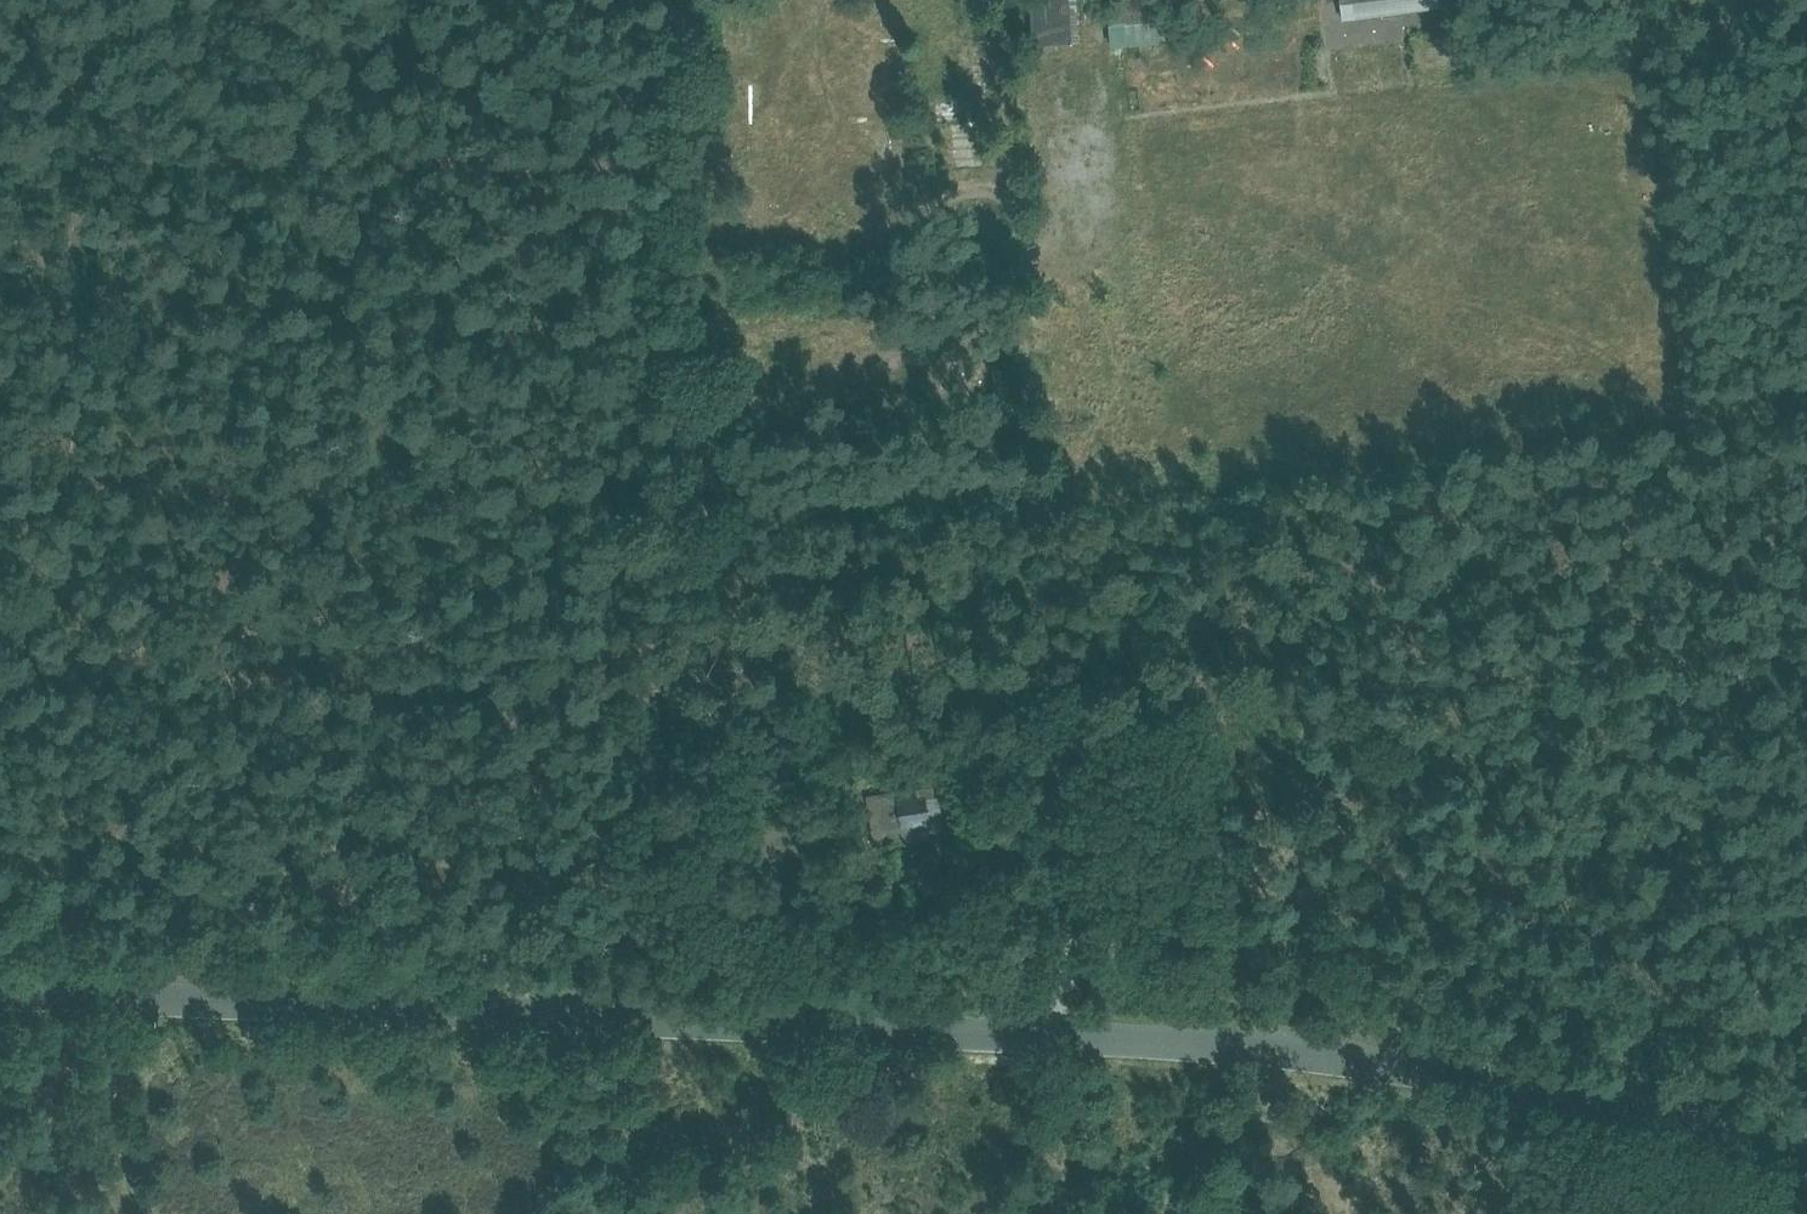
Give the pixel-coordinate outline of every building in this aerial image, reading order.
[(1033,46),(1072,44),(1072,43),(1080,43),(1079,26),(1096,24),(1094,0),(1030,0),(1033,46)] [(1167,0),(1131,0),(1131,2),(1107,4),(1112,49),(1172,44),(1167,0)] [(1343,22),(1448,8),(1447,0),(1340,0),(1343,22)] [(1235,29),(1200,51),(1211,70),(1246,48),(1235,29)] [(936,123),(961,121),(959,98),(935,100),(936,123)] [(814,773),(802,774),(805,797),(816,795),(814,773)] [(893,793),(866,797),(873,848),(905,842),(905,847),(931,843),(931,838),(945,835),(940,798),(935,799),(933,787),(893,793)] [(1026,874),(1026,858),(995,857),(994,873),(1026,874)]
